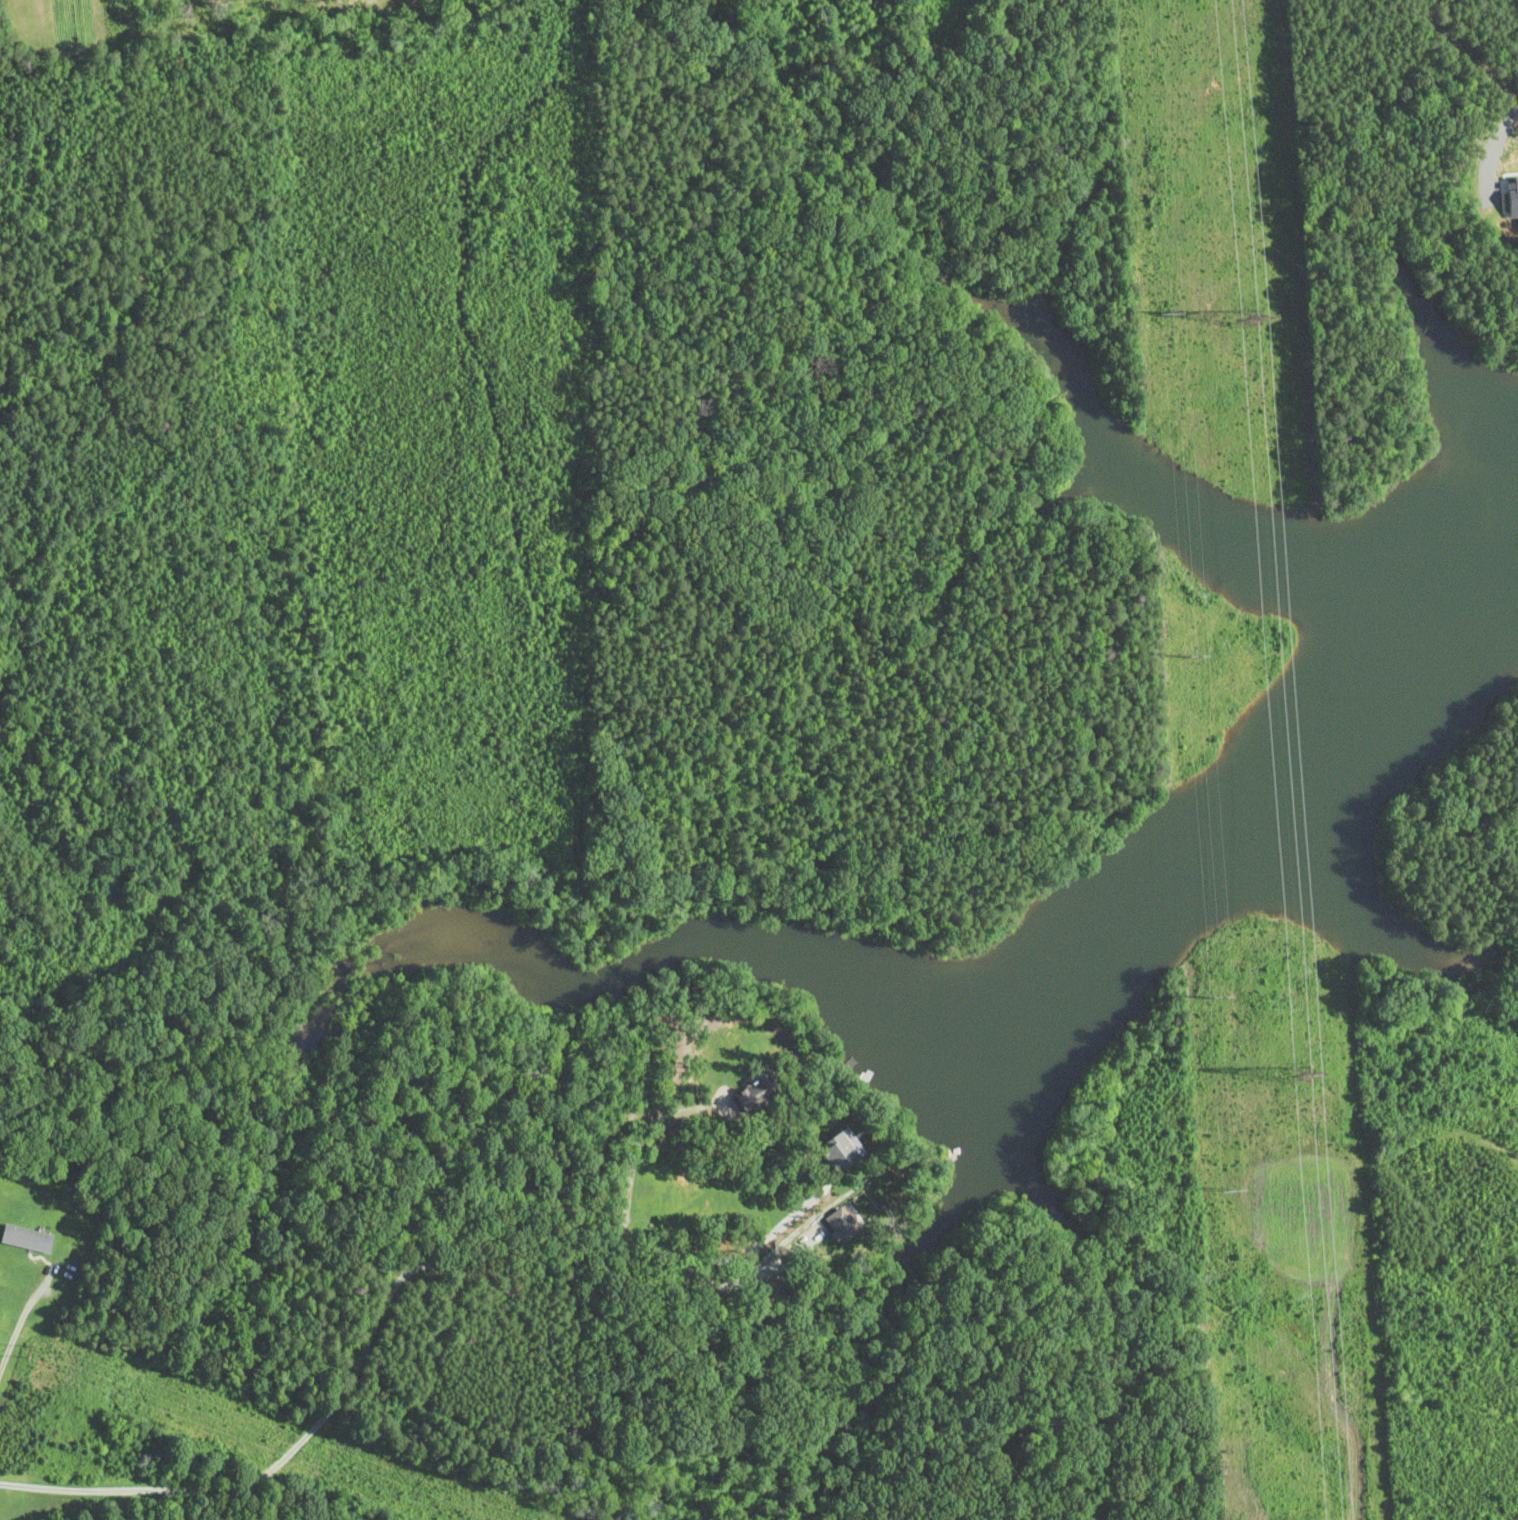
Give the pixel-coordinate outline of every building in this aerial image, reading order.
[(748,1116),(775,1102),(764,1081),(737,1095),(748,1116)] [(866,1163),(852,1129),(822,1141),(836,1175),(866,1163)] [(56,1235),(6,1225),(2,1244),(52,1254),(56,1235)]
